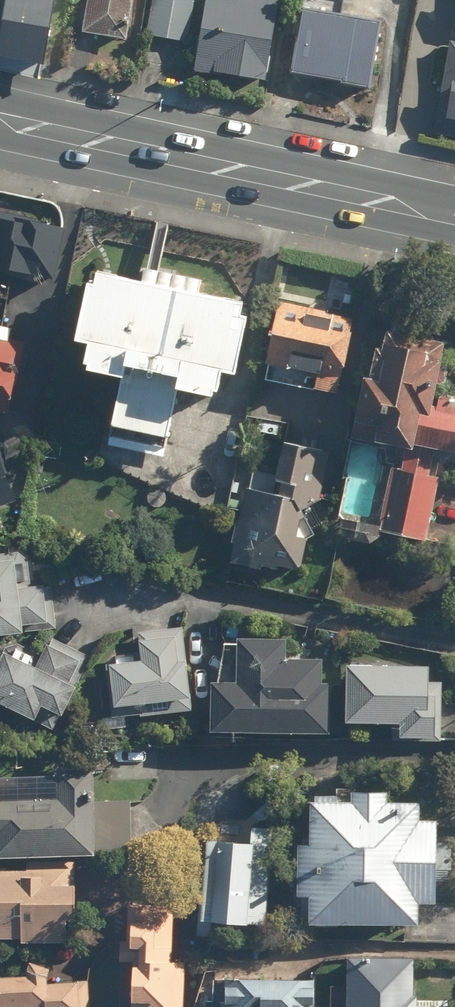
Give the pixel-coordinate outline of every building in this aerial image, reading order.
[(41,72),(49,0),(0,0),(0,67),(41,72)] [(132,0),(88,0),(83,37),(126,43),(132,0)] [(145,38),(186,43),(192,0),(151,0),(145,38)] [(193,76),(263,85),(274,3),(255,0),(203,0),(193,76)] [(368,91),(377,31),(340,26),(344,0),(301,0),(289,79),(368,91)] [(432,138),(454,142),(454,44),(447,43),(432,138)] [(5,302),(10,276),(48,283),(58,227),(0,216),(0,302),(5,302)] [(77,375),(119,381),(112,429),(172,438),(179,391),(215,396),(218,375),(232,377),(243,300),(85,276),(74,344),(82,345),(77,375)] [(345,388),(354,320),(309,314),(308,324),(279,320),(272,379),(345,388)] [(0,339),(0,415),(1,415),(13,341),(0,339)] [(433,347),(375,339),(373,354),(360,352),(356,385),(348,384),(342,430),(344,430),(343,441),(360,443),(359,449),(401,454),(401,450),(454,457),(454,413),(424,409),(433,347)] [(323,458),(275,449),(267,495),(239,489),(225,565),(301,579),(323,458)] [(436,478),(391,469),(378,537),(423,546),(436,478)] [(23,555),(0,557),(0,639),(18,638),(17,628),(51,625),(49,589),(11,592),(9,571),(24,570),(23,555)] [(127,707),(182,706),(180,629),(133,630),(134,656),(102,657),(104,722),(127,721),(127,707)] [(29,725),(35,715),(51,723),(68,692),(62,689),(82,653),(49,635),(30,670),(0,654),(0,709),(29,725)] [(283,640),(228,638),(227,685),(201,684),(200,735),(324,738),(326,685),(316,684),(317,664),(283,663),(283,640)] [(400,744),(435,745),(436,711),(428,711),(429,673),(347,671),(346,728),(400,729),(400,744)] [(87,773),(51,772),(50,803),(0,801),(0,857),(85,859),(85,851),(128,852),(129,802),(86,801),(87,773)] [(339,804),(303,802),(301,848),(290,847),(288,902),(299,902),(298,927),(411,932),(412,909),(428,910),(432,826),(411,826),(412,806),(384,805),(384,794),(340,792),(339,804)] [(262,928),(266,831),(243,830),(242,847),(195,844),(191,925),(262,928)] [(64,949),(67,876),(0,872),(0,946),(64,949)] [(122,906),(119,963),(125,964),(123,1006),(185,1006),(187,963),(169,962),(172,909),(122,906)] [(323,964),(321,1006),(412,1006),(412,1000),(406,1000),(408,961),(341,958),(340,964),(323,964)] [(0,983),(0,1006),(74,1006),(75,986),(45,984),(47,966),(21,964),(19,984),(0,983)] [(218,1006),(310,1006),(311,983),(219,981),(218,1006)]
